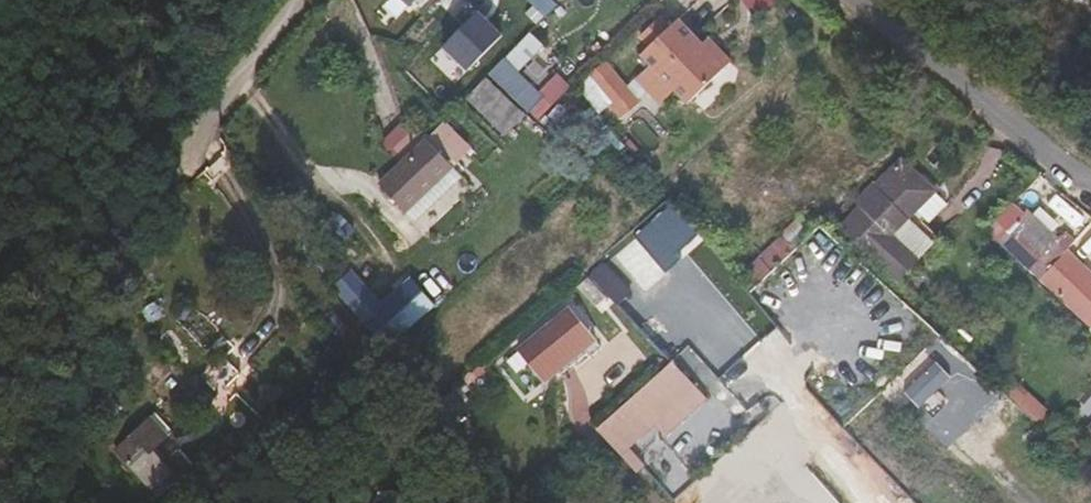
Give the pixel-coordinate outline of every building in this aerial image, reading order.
[(767,16),(778,0),(745,0),(767,16)] [(468,68),(503,33),(480,11),(446,45),(468,68)] [(675,88),(688,101),(725,67),(703,44),(678,18),(670,26),(650,45),(641,53),(649,62),(675,88)] [(670,26),(666,21),(646,40),(650,45),(670,26)] [(535,32),(495,73),(534,110),(547,95),(539,87),(523,72),(549,46),(535,32)] [(710,36),(703,44),(725,67),(732,60),(710,36)] [(606,60),(576,89),(598,114),(608,105),(619,117),(641,95),(606,60)] [(675,88),(649,62),(634,77),(660,103),(675,88)] [(554,73),(539,87),(547,95),(534,110),(545,120),(573,91),(554,73)] [(491,77),(476,93),(512,128),(527,112),(491,77)] [(460,169),(434,144),(388,192),(414,217),(460,169)] [(882,180),(913,209),(932,190),(901,161),(882,180)] [(899,281),(921,259),(917,255),(892,232),(906,216),(913,209),(882,180),(840,225),(899,281)] [(1025,212),(1014,201),(987,228),(1039,278),(1067,249),(1057,240),(1060,237),(1029,208),(1025,212)] [(931,240),(906,216),(892,232),(917,255),(931,240)] [(755,256),(770,272),(805,239),(811,234),(798,218),(755,256)] [(1067,249),(1039,278),(1052,290),(1090,327),(1090,326),(1090,271),(1067,249)] [(620,268),(605,252),(585,271),(600,288),(620,268)] [(403,301),(373,326),(388,345),(419,319),(403,301)] [(686,304),(666,323),(686,344),(706,326),(686,304)] [(520,349),(545,380),(595,340),(570,309),(520,349)] [(953,374),(965,363),(942,337),(893,381),(902,391),(939,359),(953,374)] [(599,428),(623,453),(656,424),(664,433),(705,396),(696,387),(673,362),(599,428)] [(939,362),(907,389),(921,405),(953,378),(939,362)] [(85,397),(101,418),(118,404),(102,384),(85,397)] [(151,417),(115,449),(158,498),(180,478),(154,450),(169,436),(151,417)]
